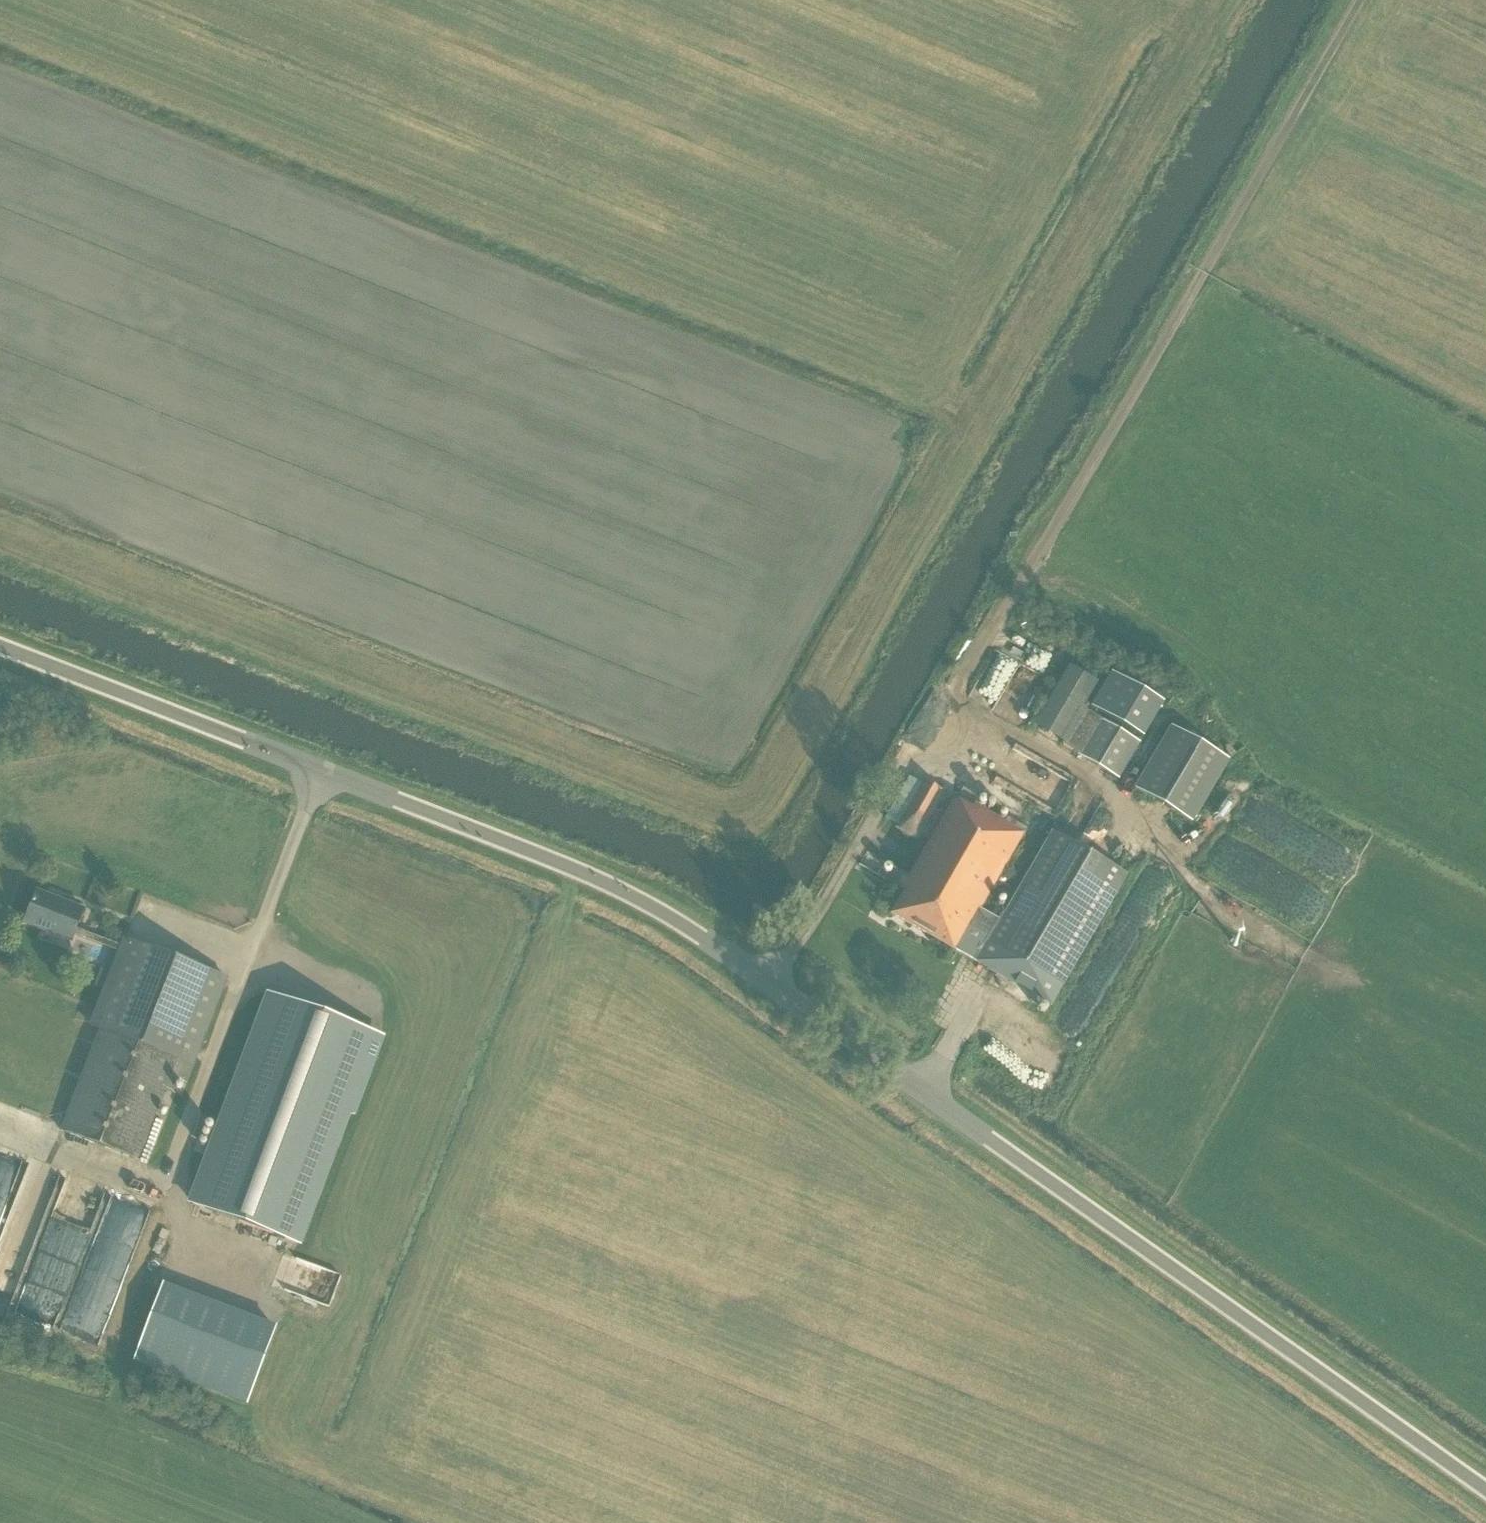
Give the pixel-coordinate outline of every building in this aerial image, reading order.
[(1079,753),(1120,777),(1141,741),(1100,717),(1081,707),(1096,681),(1067,664),(1033,724),(1062,741),(1061,743),(1079,753)] [(1228,759),(1173,727),(1137,788),(1192,820),(1228,759)] [(897,826),(918,838),(945,791),(924,779),(897,826)] [(973,807),(955,797),(903,888),(906,889),(893,912),(1052,1005),(1127,875),(1053,832),(1004,912),(985,901),(1028,828),(1009,817),(1006,821),(975,803),(973,807)] [(904,875),(898,871),(892,882),(898,885),(904,875)] [(138,1159),(178,1057),(194,1064),(228,977),(125,938),(122,945),(77,928),(85,908),(38,890),(26,922),(73,940),(75,933),(120,950),(92,1024),(102,1028),(62,1130),(138,1159)] [(268,992),(190,1202),(303,1245),(352,1114),(357,1116),(387,1037),(268,992)]
